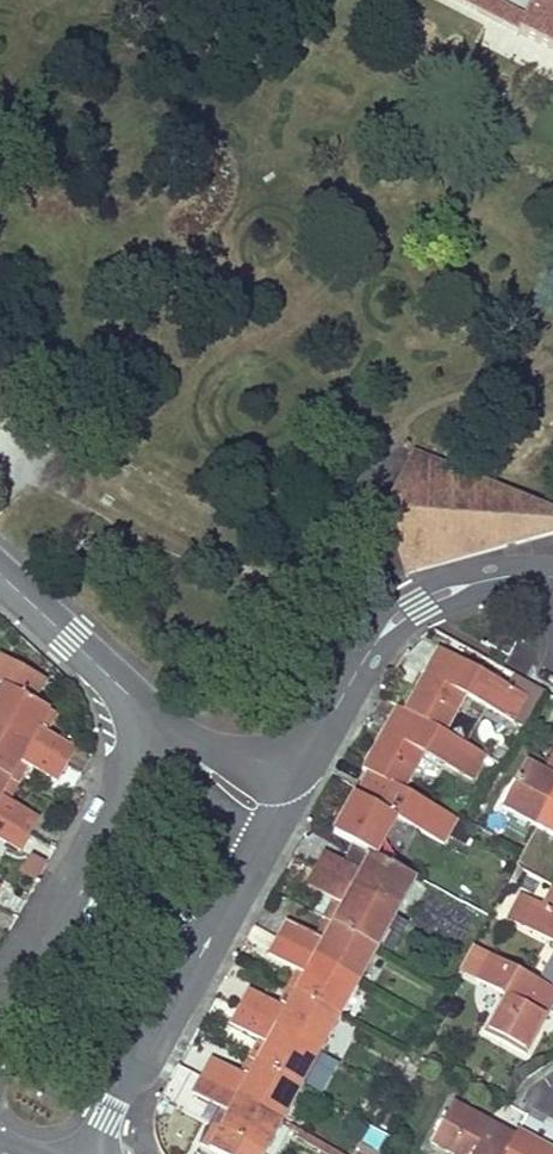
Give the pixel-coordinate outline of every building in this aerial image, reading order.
[(552,51),(552,0),(458,0),(552,51)] [(405,574),(507,546),(508,541),(516,541),(515,544),(552,534),(552,511),(414,452),(395,497),(403,500),(401,525),(392,527),(405,574)] [(388,512),(392,527),(401,525),(403,500),(395,497),(388,512)] [(497,626),(486,646),(508,659),(519,638),(497,626)] [(419,681),(403,710),(445,734),(466,697),(513,723),(527,697),(438,647),(429,665),(436,669),(433,676),(425,672),(419,681)] [(2,687),(0,692),(0,729),(66,765),(76,748),(46,732),(39,728),(49,710),(32,701),(43,681),(0,658),(0,686),(2,687)] [(425,672),(433,676),(436,669),(429,665),(425,672)] [(367,771),(404,790),(424,753),(472,781),(486,756),(445,734),(403,710),(396,706),(387,722),(395,727),(391,733),(383,729),(375,743),(362,768),(367,771)] [(49,710),(39,728),(46,732),(56,714),(49,710)] [(383,729),(391,733),(395,727),(387,722),(383,729)] [(11,780),(20,762),(27,766),(57,782),(66,765),(0,729),(0,774),(11,780)] [(536,827),(552,795),(552,754),(547,765),(543,772),(525,762),(500,808),(536,827)] [(547,765),(529,755),(525,762),(543,772),(547,765)] [(20,762),(11,780),(18,783),(27,766),(20,762)] [(352,800),(334,833),(354,844),(370,853),(375,855),(395,818),(443,844),(457,820),(404,790),(367,771),(359,787),(367,791),(363,798),(355,794),(352,800)] [(28,834),(38,817),(8,801),(1,797),(11,780),(0,774),(0,819),(28,834)] [(1,797),(8,801),(18,783),(11,780),(1,797)] [(355,794),(363,798),(367,791),(359,787),(355,794)] [(536,827),(552,836),(552,795),(536,827)] [(19,851),(28,834),(0,819),(0,841),(19,851)] [(370,853),(354,844),(344,862),(360,870),(370,853)] [(324,850),(314,868),(397,913),(416,878),(375,855),(370,853),(360,870),(344,862),(324,850)] [(342,905),(332,922),(378,947),(397,913),(314,868),(305,885),(323,895),(342,905)] [(543,904),(520,891),(506,917),(552,942),(552,884),(543,904)] [(323,895),(314,912),(325,919),(332,922),(342,905),(323,895)] [(332,922),(325,919),(316,936),(323,940),(332,922)] [(276,937),(359,982),(378,947),(332,922),(323,940),(316,936),(286,920),(276,937)] [(294,992),(340,1017),(359,982),(276,937),(267,955),(297,971),(304,975),(294,992)] [(489,954),(475,979),(504,995),(483,1033),(525,1056),(540,1028),(547,1016),(539,1011),(543,1004),(551,1009),(552,1005),(552,990),(551,989),(489,954)] [(287,988),(294,992),(304,975),(297,971),(287,988)] [(287,988),(278,1006),(285,1010),(294,992),(287,988)] [(239,1007),(321,1052),(340,1017),(294,992),(285,1010),(278,1006),(248,990),(239,1007)] [(539,1011),(547,1016),(551,1009),(543,1004),(539,1011)] [(256,1062),(302,1087),(321,1052),(239,1007),(229,1024),(259,1041),(266,1044),(256,1062)] [(259,1041),(249,1058),(256,1062),(266,1044),(259,1041)] [(325,1092),(334,1060),(319,1056),(310,1088),(325,1092)] [(249,1058),(240,1075),(247,1079),(256,1062),(249,1058)] [(210,1059),(201,1076),(283,1121),(302,1087),(256,1062),(247,1079),(240,1075),(210,1059)] [(191,1093),(221,1110),(228,1114),(218,1131),(208,1150),(216,1153),(265,1153),(281,1125),(283,1121),(201,1076),(191,1093)] [(515,1134),(499,1126),(495,1134),(488,1130),(492,1122),(452,1101),(430,1143),(450,1153),(504,1153),(515,1134)] [(221,1110),(211,1128),(218,1131),(228,1114),(221,1110)] [(283,1121),(281,1125),(297,1134),(295,1138),(325,1153),(342,1153),(283,1121)] [(499,1126),(492,1122),(488,1130),(495,1134),(499,1126)] [(370,1125),(362,1142),(380,1150),(387,1132),(370,1125)] [(518,1129),(515,1134),(504,1153),(552,1153),(552,1148),(546,1145),(518,1129)]
